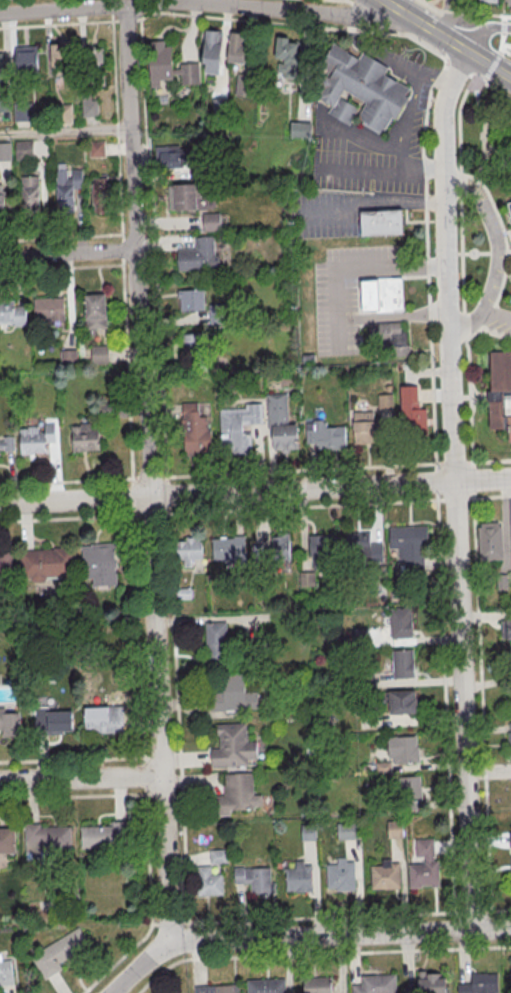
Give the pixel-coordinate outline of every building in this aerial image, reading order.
[(221,30),(205,29),(203,74),(220,74),(221,30)] [(244,63),(246,32),(229,31),(227,62),(244,63)] [(298,78),(299,41),(288,41),(288,37),(275,36),(275,60),(277,60),(277,78),(298,78)] [(200,83),(198,63),(173,65),(171,45),(164,46),(164,40),(148,41),(151,87),(161,86),(160,80),(174,79),(174,75),(180,74),(181,85),(200,83)] [(52,75),(73,74),(72,42),(50,43),(52,75)] [(384,134),(357,119),(366,103),(344,91),(340,98),(359,108),(349,125),(329,113),(333,106),(319,98),(324,88),(320,86),(326,76),(330,78),(333,73),(321,66),(333,45),(359,60),(363,53),(389,68),(385,75),(410,89),(405,97),(408,98),(395,120),(393,119),(384,134)] [(38,71),(37,46),(15,46),(15,71),(38,71)] [(104,49),(86,48),(85,66),(103,66),(104,49)] [(248,97),(250,75),(237,74),(235,96),(248,97)] [(98,116),(98,97),(82,97),(82,116),(98,116)] [(72,123),(71,104),(58,104),(59,124),(72,123)] [(31,107),(14,107),(15,123),(32,123),(31,107)] [(290,136),(311,137),(311,122),(290,122),(290,136)] [(33,158),(32,140),(15,141),(16,159),(33,158)] [(89,156),(104,156),(104,141),(89,141),(89,156)] [(0,142),(0,161),(11,160),(10,142),(0,142)] [(156,148),(156,166),(182,166),(182,147),(156,148)] [(82,168),(71,169),(71,177),(66,177),(66,163),(56,163),(57,211),(74,211),(73,188),(82,188),(82,168)] [(39,209),(38,176),(21,176),(22,210),(39,209)] [(108,178),(92,178),(93,214),(108,214),(108,178)] [(168,184),(169,212),(214,210),(214,190),(203,191),(202,183),(168,184)] [(363,236),(361,212),(401,211),(403,234),(363,236)] [(220,230),(219,212),(203,213),(203,230),(220,230)] [(214,268),(213,235),(195,236),(195,249),(177,249),(177,269),(214,268)] [(403,278),(404,311),(380,312),(380,310),(363,311),(362,282),(379,281),(379,279),(403,278)] [(203,288),(179,289),(179,312),(204,311),(203,288)] [(106,328),(105,293),(85,294),(86,329),(106,328)] [(34,323),(64,322),(64,297),(33,297),(34,323)] [(26,324),(25,308),(13,308),(13,299),(0,299),(0,325),(26,324)] [(369,322),(370,344),(391,343),(392,356),(408,356),(407,329),(400,329),(399,321),(369,322)] [(203,333),(182,332),(182,347),(202,347),(203,333)] [(108,345),(91,345),(91,364),(108,364),(108,345)] [(76,349),(60,349),(60,363),(76,363),(76,349)] [(488,353),(510,352),(510,444),(509,444),(508,430),(489,431),(487,393),(490,392),(488,353)] [(426,408),(418,408),(417,385),(400,386),(402,434),(427,434),(426,408)] [(266,393),(267,425),(272,424),(273,451),(298,450),(297,423),(288,424),(287,393),(266,393)] [(378,409),(392,409),(392,393),(378,394),(378,409)] [(198,402),(183,402),(183,455),(210,455),(210,415),(198,415),(198,402)] [(219,409),(221,455),(252,454),(251,434),(242,434),(242,424),(263,424),(262,403),(245,403),(246,408),(219,409)] [(352,411),(354,444),(377,443),(375,410),(352,411)] [(345,426),(324,426),(324,420),(305,421),(306,444),(315,443),(316,451),(345,449),(345,426)] [(21,455),(47,454),(46,443),(55,442),(54,422),(45,423),(45,427),(20,428),(21,455)] [(98,424),(72,424),(72,452),(98,451),(98,424)] [(13,451),(13,436),(2,436),(2,438),(0,438),(0,452),(13,451)] [(480,559),(502,558),(501,522),(479,522),(480,559)] [(395,526),(395,547),(399,547),(399,557),(426,556),(425,525),(395,526)] [(327,535),(312,535),(311,568),(326,568),(327,535)] [(202,539),(177,539),(177,559),(184,559),(184,566),(191,566),(191,558),(202,558),(202,539)] [(93,584),(116,584),(115,543),(82,544),(82,578),(93,578),(93,584)] [(390,607),(390,637),(411,637),(411,607),(390,607)] [(502,618),(502,639),(510,639),(510,618),(502,618)] [(227,621),(206,621),(206,659),(227,659),(227,621)] [(414,649),(393,649),(393,678),(414,678),(414,649)] [(258,709),(258,691),(245,691),(244,673),(209,674),(210,710),(258,709)] [(386,689),(386,713),(417,713),(417,689),(386,689)] [(20,735),(20,708),(0,708),(0,735),(20,735)] [(123,709),(84,709),(84,733),(123,733),(123,709)] [(74,734),(74,710),(44,710),(44,734),(74,734)] [(248,766),(248,759),(257,758),(257,741),(247,741),(246,722),(219,723),(219,747),(211,747),(211,766),(248,766)] [(418,762),(418,735),(387,735),(387,762),(418,762)] [(252,772),(224,773),(225,795),(216,795),(216,815),(232,815),(231,809),(261,809),(261,794),(253,794),(252,772)] [(400,801),(421,801),(421,776),(400,776),(400,801)] [(126,821),(111,821),(111,825),(80,826),(81,847),(106,847),(106,850),(127,849),(126,821)] [(402,821),(388,821),(388,837),(402,837),(402,821)] [(23,824),(39,823),(39,827),(69,826),(70,848),(45,848),(46,852),(24,852),(23,824)] [(337,838),(359,838),(359,823),(337,823),(337,838)] [(315,840),(315,826),(301,826),(301,840),(315,840)] [(15,852),(0,853),(0,828),(14,827),(15,852)] [(227,861),(227,850),(210,850),(210,861),(227,861)] [(409,864),(410,887),(419,886),(419,889),(438,889),(437,860),(429,860),(429,856),(420,857),(420,863),(409,864)] [(325,864),(326,888),(335,887),(335,890),(354,890),(353,861),(345,861),(345,857),(336,857),(336,864),(325,864)] [(369,866),(370,889),(379,889),(379,892),(398,891),(397,862),(389,862),(389,859),(380,859),(380,866),(369,866)] [(283,868),(284,891),(292,891),(292,894),(311,893),(311,864),(303,864),(303,860),(293,861),(293,867),(283,868)] [(198,866),(198,896),(222,896),(222,873),(211,873),(211,866),(198,866)] [(234,867),(234,883),(250,883),(250,893),(271,893),(271,867),(234,867)] [(44,978),(64,967),(61,961),(90,945),(81,927),(31,954),(44,978)] [(13,984),(0,985),(0,960),(10,959),(13,984)] [(444,978),(445,992),(403,992),(403,987),(417,987),(417,979),(425,978),(424,973),(436,973),(436,978),(444,978)] [(496,973),(496,992),(458,992),(457,975),(496,973)] [(394,974),(395,992),(350,992),(350,985),(360,984),(360,976),(394,974)] [(330,977),(331,992),(302,992),(301,978),(330,977)] [(283,978),(284,992),(246,992),(245,980),(283,978)] [(231,985),(231,992),(193,992),(193,986),(231,985)]
